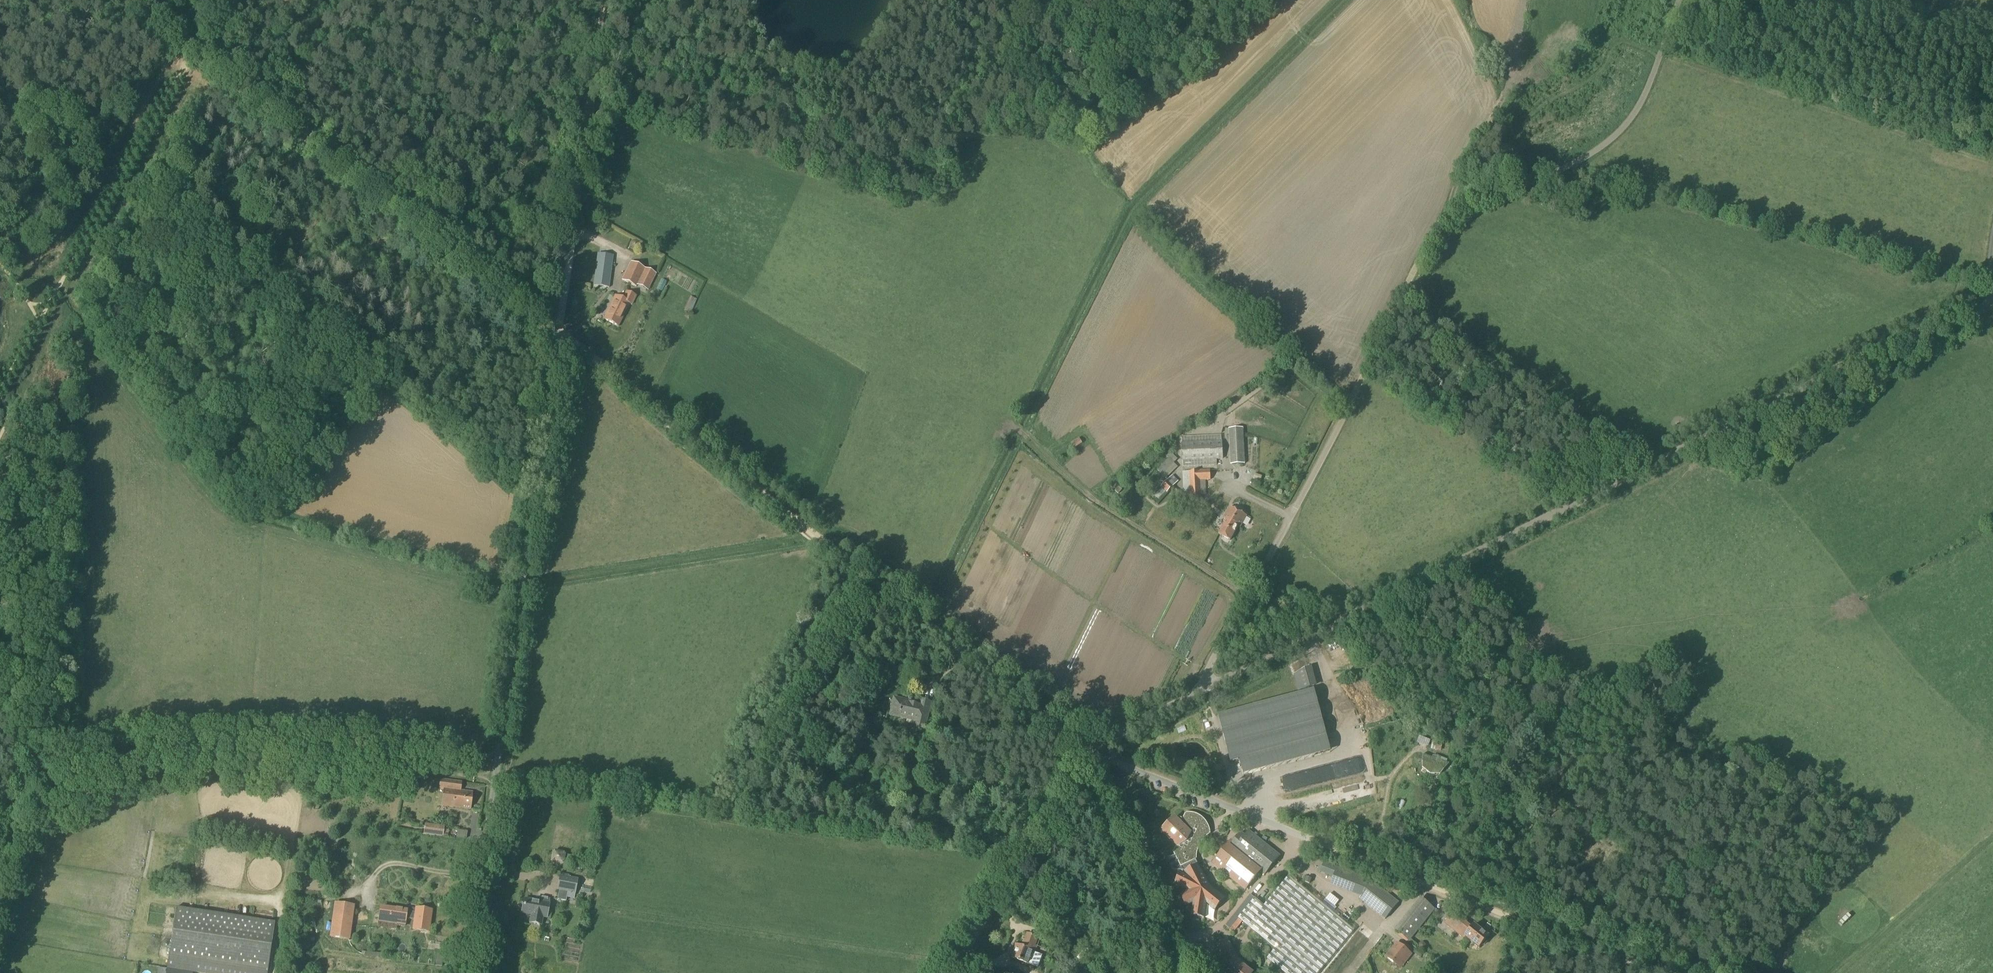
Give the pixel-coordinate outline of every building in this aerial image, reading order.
[(608,288),(613,256),(597,254),(593,286),(608,288)] [(653,287),(657,278),(655,276),(656,274),(630,262),(621,281),(635,288),(636,286),(647,291),(650,286),(653,287)] [(631,306),(636,296),(625,292),(622,300),(615,296),(604,319),(618,326),(628,305),(631,306)] [(690,313),(697,300),(690,297),(684,310),(690,313)] [(1230,465),(1244,464),(1242,428),(1228,429),(1230,465)] [(1216,466),(1216,460),(1222,460),(1221,435),(1181,437),(1182,461),(1183,468),(1216,466)] [(1070,442),(1074,447),(1082,443),(1078,437),(1070,442)] [(1166,479),(1177,467),(1173,464),(1177,460),(1170,453),(1166,457),(1168,459),(1157,470),(1166,479)] [(1201,497),(1200,495),(1200,481),(1210,481),(1209,471),(1182,472),(1183,496),(1190,496),(1190,497),(1201,497)] [(1166,493),(1178,482),(1172,476),(1160,487),(1166,493)] [(1247,516),(1229,507),(1223,519),(1225,521),(1218,535),(1230,542),(1238,527),(1240,529),(1247,516)] [(914,688),(915,680),(905,679),(904,686),(914,688)] [(1243,776),(1331,752),(1314,690),(1220,715),(1232,762),(1239,760),(1243,776)] [(911,702),(895,699),(890,716),(908,720),(915,721),(913,731),(923,733),(930,703),(921,702),(921,704),(911,702)] [(1432,759),(1422,755),(1422,768),(1430,774),(1440,775),(1449,764),(1440,761),(1441,758),(1438,757),(1435,764),(1431,762),(1432,759)] [(470,809),(472,792),(460,791),(461,782),(441,780),(440,789),(444,790),(442,806),(470,809)] [(1174,844),(1176,846),(1178,848),(1170,860),(1176,871),(1183,872),(1184,873),(1185,875),(1180,873),(1174,885),(1186,891),(1177,896),(1183,908),(1192,904),(1190,917),(1204,919),(1206,905),(1214,911),(1225,897),(1209,886),(1208,883),(1196,860),(1197,856),(1197,855),(1198,850),(1200,845),(1203,841),(1206,837),(1210,834),(1210,831),(1209,828),(1207,824),(1205,822),(1202,819),(1200,817),(1196,815),(1193,814),(1190,813),(1186,813),(1181,824),(1174,818),(1161,831),(1174,844)] [(442,837),(443,827),(424,825),(423,835),(442,837)] [(1279,856),(1248,831),(1244,836),(1240,833),(1230,846),(1214,866),(1244,889),(1258,870),(1264,875),(1279,856)] [(561,866),(562,866),(563,866),(563,865),(565,855),(565,854),(564,853),(553,851),(552,852),(550,862),(550,863),(550,864),(551,864),(561,866)] [(572,862),(571,869),(579,870),(580,863),(572,862)] [(1371,881),(1323,862),(1323,864),(1320,863),(1317,871),(1320,872),(1319,873),(1333,878),(1330,886),(1360,898),(1359,900),(1385,920),(1398,903),(1371,881)] [(1854,884),(1862,874),(1857,870),(1849,881),(1854,884)] [(578,886),(579,880),(577,880),(577,879),(559,876),(556,891),(558,891),(557,900),(565,901),(566,893),(575,894),(576,886),(578,886)] [(1288,877),(1264,906),(1255,899),(1238,919),(1274,950),(1267,959),(1284,972),(1318,972),(1353,931),(1288,877)] [(549,900),(537,897),(536,901),(524,899),(520,914),(530,916),(528,924),(541,926),(543,919),(546,919),(549,903),(548,903),(549,900)] [(1408,941),(1433,910),(1422,901),(1397,932),(1408,941)] [(347,919),(353,920),(354,910),(354,906),(345,905),(345,904),(334,903),(329,938),(340,939),(350,940),(351,934),(345,933),(347,919)] [(192,971),(204,972),(267,972),(275,921),(175,907),(166,968),(192,971)] [(405,919),(414,920),(413,929),(429,931),(432,911),(415,909),(415,912),(415,913),(406,912),(406,910),(379,907),(377,923),(405,926),(405,919)] [(1471,928),(1452,914),(1445,923),(1463,938),(1464,937),(1479,949),(1488,937),(1473,925),(1471,928)] [(1033,952),(1038,937),(1027,934),(1023,947),(1016,944),(1011,958),(1027,964),(1038,968),(1042,956),(1033,952)] [(1235,959),(1233,956),(1235,955),(1227,939),(1216,944),(1225,960),(1224,961),(1223,964),(1225,967),(1228,969),(1224,972),(1225,972),(1252,972),(1235,959)] [(1412,955),(1396,943),(1384,957),(1400,970),(1412,955)]
